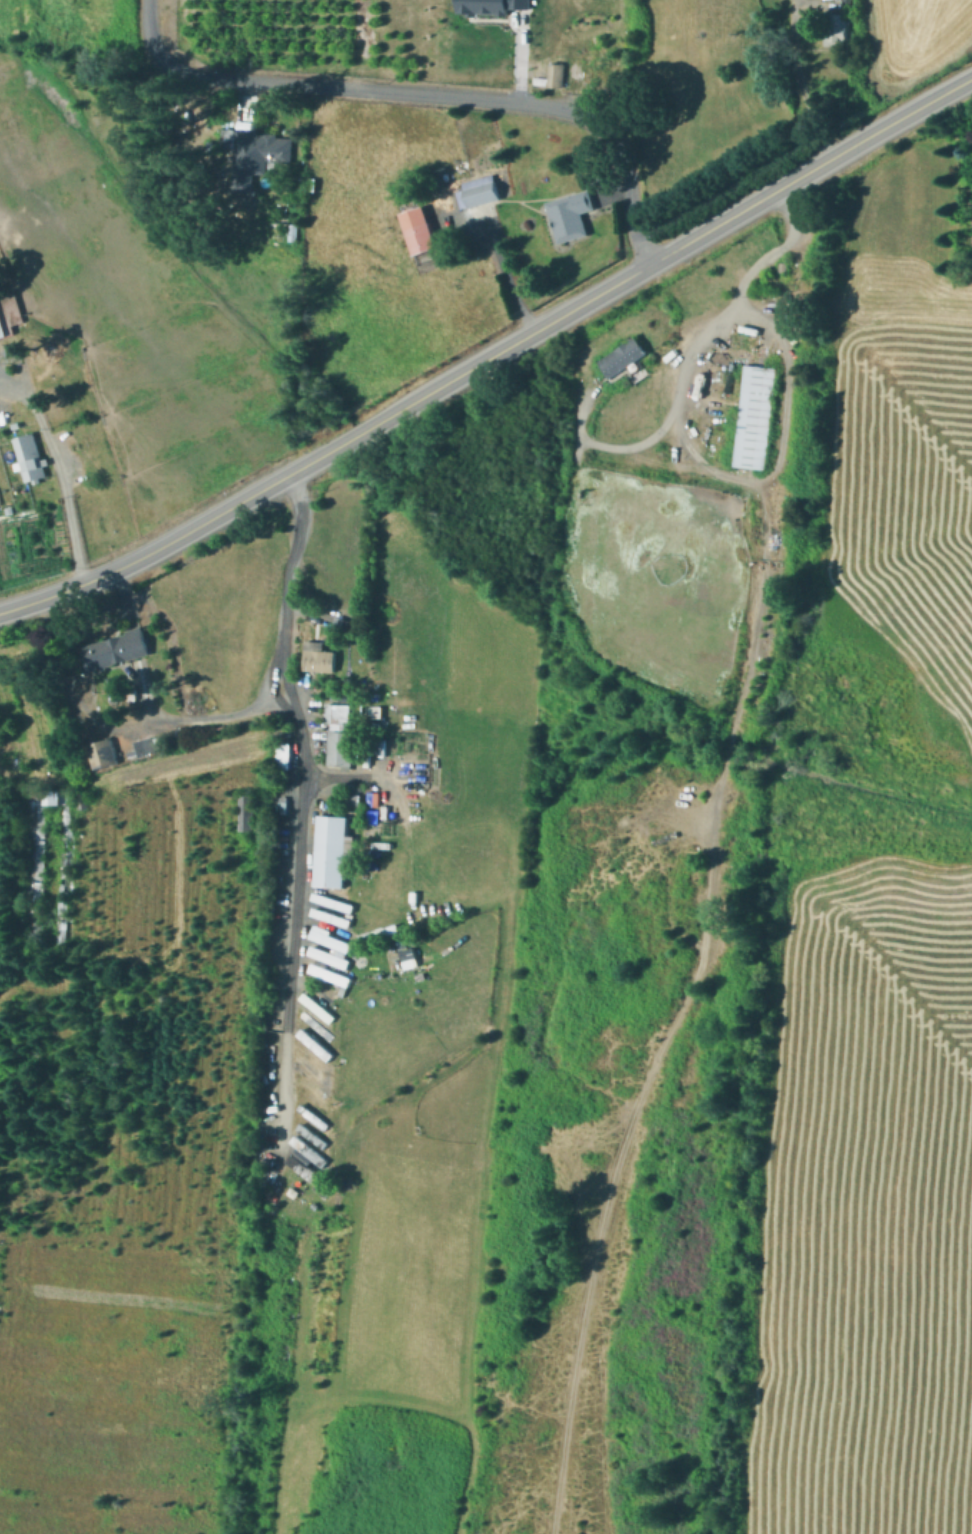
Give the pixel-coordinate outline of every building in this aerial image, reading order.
[(456,11),(456,0),(528,0),(527,8),(506,8),(505,15),(496,15),(496,13),(476,13),(476,15),(465,15),(465,12),(456,11)] [(842,9),(842,0),(853,0),(853,9),(842,9)] [(849,14),(849,47),(825,47),(825,14),(849,14)] [(571,50),(564,51),(562,40),(570,39),(571,50)] [(566,63),(565,87),(549,87),(549,92),(535,92),(535,77),(550,78),(551,62),(566,63)] [(258,134),(266,134),(266,133),(279,133),(278,138),(294,139),(293,163),(269,162),(268,175),(256,174),(255,194),(234,192),(238,128),(259,129),(258,134)] [(502,199),(463,209),(459,192),(468,190),(466,183),(495,175),(502,199)] [(585,214),(590,236),(561,243),(556,223),(554,223),(549,202),(589,192),(594,212),(585,214)] [(440,247),(416,255),(403,214),(426,207),(440,247)] [(290,228),(298,227),(299,245),(290,245),(290,228)] [(9,336),(0,305),(0,294),(16,289),(25,324),(13,327),(15,335),(9,336)] [(9,336),(0,339),(0,305),(9,336)] [(646,354),(609,378),(597,360),(635,336),(646,354)] [(773,367),(760,467),(731,464),(743,364),(773,367)] [(20,413),(8,417),(4,403),(16,400),(20,413)] [(47,476),(29,482),(19,454),(37,447),(47,476)] [(588,488),(588,503),(579,502),(579,488),(588,488)] [(152,652),(93,672),(85,648),(143,628),(152,652)] [(337,653),(336,673),(307,671),(309,642),(329,644),(328,652),(337,653)] [(355,734),(355,765),(330,764),(330,706),(351,706),(351,734),(355,734)] [(155,753),(140,756),(137,742),(152,739),(155,753)] [(114,740),(118,764),(94,768),(92,756),(87,757),(85,745),(114,740)] [(291,745),(291,768),(279,768),(279,745),(291,745)] [(69,789),(69,950),(61,950),(61,804),(47,804),(47,917),(29,917),(29,789),(69,789)] [(90,790),(89,808),(79,808),(79,790),(90,790)] [(255,796),(254,831),(240,830),(241,795),(255,796)] [(357,839),(355,858),(350,858),(349,867),(354,867),(353,874),(347,874),(346,888),(314,885),(321,815),(351,818),(349,838),(357,839)] [(350,904),(348,911),(310,899),(312,892),(350,904)] [(347,919),(344,927),(308,914),(311,907),(347,919)] [(395,928),(361,940),(359,933),(393,921),(395,928)] [(347,944),(343,951),(308,936),(311,928),(347,944)] [(346,961),(343,968),(305,952),(308,945),(346,961)] [(398,949),(412,945),(415,956),(401,960),(398,949)] [(347,978),(344,985),(299,966),(303,958),(347,978)] [(331,1015),(326,1020),(299,997),(303,992),(331,1015)] [(330,1034),(326,1039),(297,1015),(301,1009),(330,1034)] [(331,1053),(325,1060),(294,1033),(301,1026),(331,1053)] [(324,1140),(320,1145),(295,1127),(299,1121),(324,1140)] [(325,1157),(320,1164),(288,1139),(294,1132),(325,1157)] [(328,1178),(321,1187),(284,1160),(291,1151),(328,1178)]
